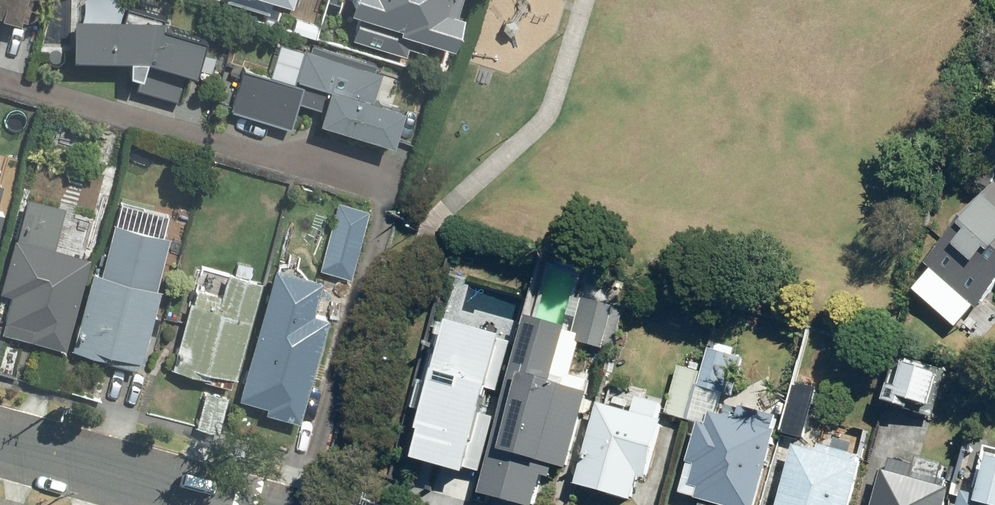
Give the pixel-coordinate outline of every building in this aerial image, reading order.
[(7,19),(7,17),(20,20),(26,0),(0,0),(0,18),(7,19)] [(168,17),(77,15),(77,58),(155,59),(146,90),(181,100),(189,72),(198,75),(208,41),(168,30),(168,17)] [(314,110),(310,125),(380,145),(390,110),(365,103),(374,74),(369,72),(371,65),(308,46),(306,53),(298,50),(287,86),(238,70),(225,111),(285,130),(293,104),(314,110)] [(994,190),(927,266),(947,283),(952,278),(980,303),(994,285),(994,190)] [(93,256),(57,247),(69,206),(31,195),(19,236),(4,291),(15,293),(5,326),(0,325),(0,346),(5,329),(68,347),(93,256)] [(343,202),(324,267),(354,275),(372,210),(343,202)] [(281,262),(245,392),(274,400),(273,405),(304,413),(332,312),(316,308),(326,275),(281,262)] [(105,271),(103,271),(82,347),(114,356),(113,359),(145,368),(148,357),(154,358),(174,287),(169,285),(173,273),(143,265),(141,273),(107,264),(105,271)] [(192,302),(174,366),(203,374),(202,377),(231,385),(234,375),(236,376),(262,280),(230,271),(223,297),(198,290),(195,302),(192,302)] [(529,322),(483,497),(511,504),(537,504),(544,475),(554,478),(556,468),(569,471),(589,396),(585,396),(589,382),(572,378),(581,345),(606,352),(616,310),(585,302),(576,335),(566,332),(529,322)] [(502,396),(515,348),(443,328),(413,435),(416,435),(409,463),(457,476),(458,469),(480,476),(494,421),(473,416),(481,389),(502,396)] [(66,353),(41,346),(32,380),(57,387),(66,353)] [(746,361),(710,351),(703,376),(690,422),(702,426),(690,466),(681,496),(699,500),(698,502),(708,504),(759,504),(779,435),(775,433),(778,421),(742,410),(739,423),(718,417),(724,395),(735,398),(746,361)] [(947,376),(897,361),(885,406),(935,420),(947,376)] [(690,422),(703,376),(682,369),(669,416),(672,417),(690,422)] [(816,393),(795,387),(781,437),(802,443),(816,393)] [(230,396),(209,389),(199,425),(220,431),(230,396)] [(633,418),(600,409),(578,489),(633,504),(639,479),(647,482),(662,425),(657,424),(662,406),(638,399),(633,418)] [(971,437),(958,488),(980,493),(993,443),(971,437)] [(818,449),(816,457),(792,450),(777,504),(847,504),(857,469),(854,467),(856,460),(818,449)] [(940,466),(915,459),(912,469),(888,462),(884,475),(881,474),(872,504),(944,504),(947,492),(945,492),(947,485),(936,481),(940,466)] [(993,504),(967,497),(965,504),(994,504),(994,495),(993,504)]
